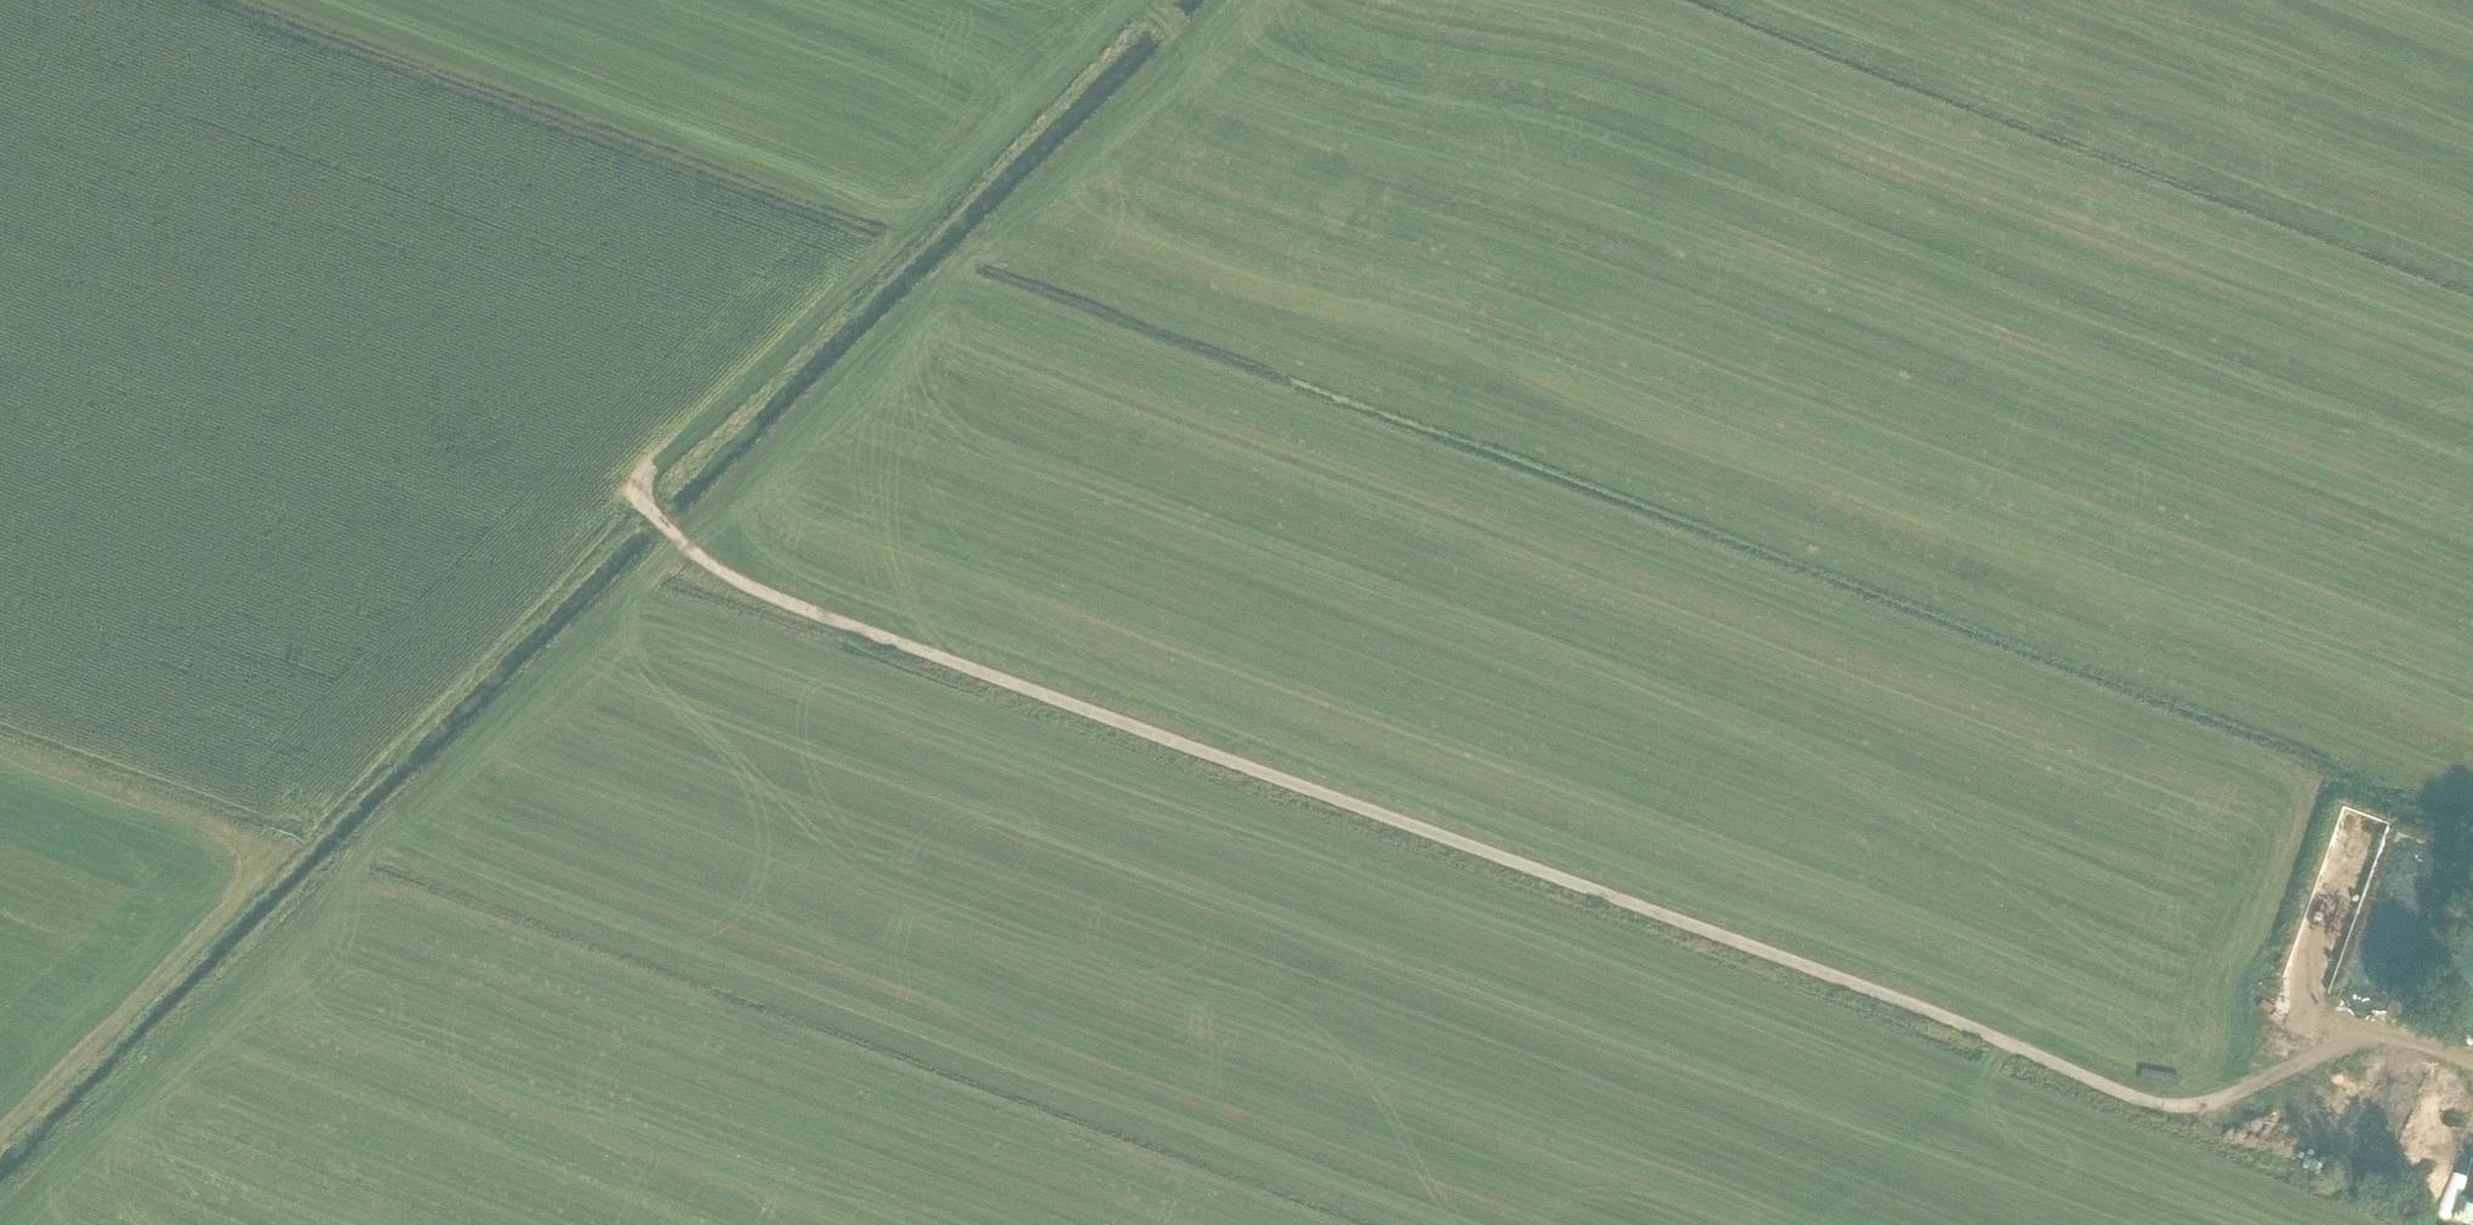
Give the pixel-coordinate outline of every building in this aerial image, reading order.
[(2470,944),(2466,947),(2462,949),(2459,953),(2456,956),(2454,958),(2453,960),(2452,962),(2452,965),(2451,967),(2450,969),(2450,972),(2450,974),(2450,976),(2450,979),(2451,983),(2452,985),(2452,988),(2453,990),(2454,992),(2457,996),(2460,999),(2464,1002),(2468,1005),(2471,1006),(2472,1007),(2472,943),(2470,944)]
